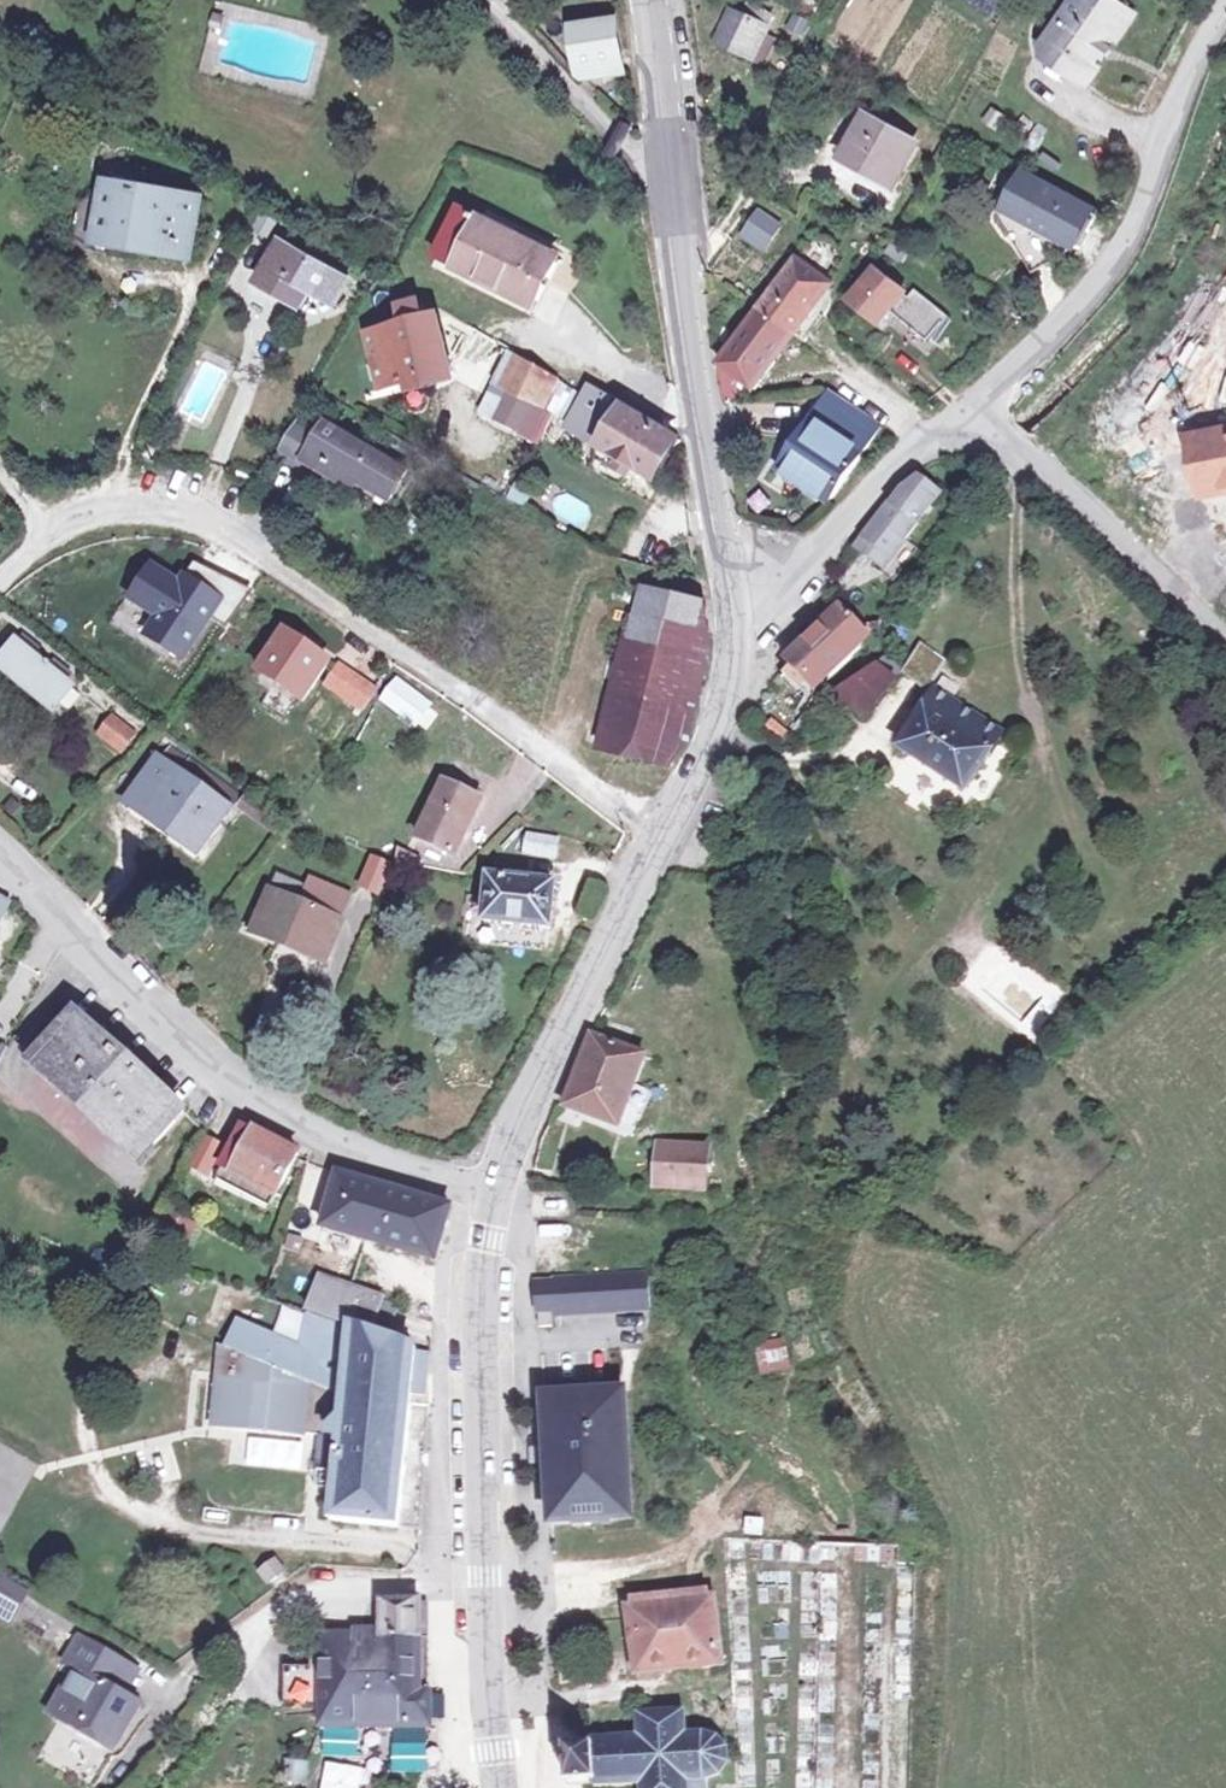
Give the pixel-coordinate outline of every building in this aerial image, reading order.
[(1132,11),(1115,0),(1077,0),(1076,2),(1074,0),(1066,0),(1058,14),(1065,19),(1053,39),(1058,42),(1050,55),(1092,80),(1099,68),(1092,64),(1097,55),(1089,50),(1095,40),(1104,45),(1112,32),(1120,36),(1132,11)] [(749,12),(742,23),(762,35),(769,22),(749,12)] [(803,37),(808,17),(787,13),(783,32),(803,37)] [(726,16),(712,47),(747,66),(762,35),(742,23),(726,16)] [(607,25),(566,32),(578,89),(618,83),(607,25)] [(915,142),(866,116),(845,153),(894,180),(915,142)] [(1077,204),(1027,175),(1009,206),(1008,208),(1076,249),(1087,231),(1082,228),(1091,212),(1077,204)] [(192,206),(102,187),(87,260),(129,266),(131,258),(184,266),(192,206)] [(485,215),(462,202),(434,250),(525,301),(552,257),(483,220),(485,215)] [(757,219),(748,238),(767,248),(777,229),(757,219)] [(767,248),(748,238),(744,244),(764,254),(767,248)] [(825,265),(831,249),(808,240),(802,256),(825,265)] [(317,267),(277,243),(253,286),(298,311),(305,297),(332,311),(343,290),(314,274),(317,267)] [(896,244),(891,253),(905,262),(910,253),(896,244)] [(793,258),(719,369),(724,372),(748,388),(754,392),(793,336),(802,343),(822,316),(813,309),(816,303),(809,298),(823,279),(793,258)] [(871,272),(850,302),(881,323),(891,311),(930,338),(948,312),(913,287),(908,295),(904,292),(904,290),(873,270),(872,272),(871,272)] [(396,312),(400,326),(410,323),(426,380),(449,373),(434,317),(418,321),(415,307),(396,312)] [(400,326),(364,336),(380,393),(426,380),(410,323),(400,326)] [(1156,406),(1225,432),(1225,347),(1179,332),(1156,406)] [(595,445),(611,415),(521,362),(506,386),(519,392),(546,408),(549,411),(555,414),(569,423),(567,427),(595,445)] [(748,388),(724,372),(719,379),(721,399),(742,396),(748,388)] [(528,443),(546,408),(519,392),(500,427),(528,443)] [(871,432),(819,398),(774,468),(827,502),(871,432)] [(595,445),(657,481),(678,443),(616,407),(611,415),(595,445)] [(407,479),(308,420),(292,447),(307,456),(301,465),(386,516),(407,479)] [(307,456),(292,447),(287,456),(301,465),(307,456)] [(876,522),(859,543),(887,566),(952,497),(928,475),(876,522)] [(560,489),(548,508),(579,527),(591,508),(560,489)] [(210,617),(224,625),(245,591),(191,558),(178,579),(145,559),(107,620),(180,665),(210,617)] [(700,604),(635,590),(600,752),(665,766),(688,709),(703,658),(700,604)] [(862,631),(836,608),(783,667),(808,690),(862,631)] [(334,660),(291,630),(262,673),(304,702),(334,660)] [(918,644),(900,667),(929,691),(948,668),(918,644)] [(6,645),(0,654),(0,673),(22,689),(26,682),(57,705),(69,689),(6,645)] [(868,668),(887,682),(896,670),(877,655),(868,668)] [(334,660),(316,685),(357,714),(375,689),(334,660)] [(887,682),(868,668),(825,702),(857,722),(887,682)] [(956,695),(941,685),(901,748),(960,791),(995,735),(949,706),(956,695)] [(424,716),(393,696),(383,711),(415,731),(424,716)] [(134,735),(115,719),(103,732),(122,748),(134,735)] [(159,758),(221,805),(230,811),(238,799),(161,744),(153,755),(159,758)] [(159,758),(125,806),(189,849),(221,805),(159,758)] [(476,801),(443,786),(419,841),(452,857),(476,801)] [(527,836),(526,857),(553,859),(554,839),(527,836)] [(280,876),(257,931),(328,961),(345,920),(300,901),(306,887),(280,876)] [(486,884),(484,925),(547,930),(549,887),(521,886),(521,878),(511,877),(511,885),(486,884)] [(81,1016),(38,1059),(139,1163),(186,1119),(147,1079),(153,1072),(135,1053),(127,1061),(81,1016)] [(637,1051),(590,1034),(577,1064),(566,1103),(616,1120),(624,1099),(637,1051)] [(637,1051),(624,1099),(647,1105),(660,1060),(637,1051)] [(308,1090),(295,1080),(287,1092),(301,1101),(308,1090)] [(227,1138),(208,1128),(188,1172),(206,1181),(227,1138)] [(242,1128),(221,1172),(275,1199),(295,1156),(242,1128)] [(709,1157),(658,1153),(657,1189),(707,1193),(709,1157)] [(339,1177),(325,1225),(437,1256),(450,1207),(339,1177)] [(168,1211),(162,1224),(189,1236),(195,1223),(168,1211)] [(649,1311),(647,1276),(537,1281),(539,1316),(553,1315),(649,1311)] [(322,1286),(313,1318),(331,1323),(338,1291),(322,1286)] [(338,1291),(331,1323),(313,1318),(303,1353),(241,1334),(224,1352),(215,1429),(318,1442),(315,1481),(335,1483),(330,1523),(400,1528),(418,1350),(389,1341),(397,1310),(381,1305),(373,1336),(349,1329),(357,1297),(338,1291)] [(381,1305),(357,1297),(349,1329),(373,1336),(381,1305)] [(553,1315),(539,1316),(539,1328),(553,1328),(553,1315)] [(621,1317),(620,1344),(646,1345),(646,1317),(621,1317)] [(759,1376),(790,1372),(785,1338),(754,1342),(759,1376)] [(625,1392),(544,1397),(552,1529),(633,1524),(625,1392)] [(284,1568),(272,1559),(262,1571),(275,1581),(284,1568)] [(0,1585),(0,1619),(1,1620),(16,1595),(0,1585)] [(714,1598),(631,1607),(638,1673),(721,1663),(714,1598)] [(420,1609),(382,1607),(381,1643),(325,1643),(323,1723),(311,1723),(310,1737),(427,1739),(427,1723),(428,1703),(419,1702),(420,1609)] [(124,1664),(76,1639),(62,1666),(74,1673),(59,1697),(91,1715),(85,1728),(72,1721),(72,1725),(68,1728),(63,1728),(60,1724),(40,1759),(94,1787),(98,1787),(142,1708),(124,1697),(110,1689),(124,1664)] [(138,1671),(124,1664),(110,1689),(124,1697),(138,1671)] [(91,1715),(59,1697),(48,1718),(60,1724),(63,1728),(68,1728),(72,1725),(72,1721),(85,1728),(91,1715)] [(564,1745),(567,1787),(571,1787),(589,1787),(641,1783),(641,1787),(708,1787),(707,1785),(715,1783),(719,1779),(723,1774),(725,1768),(727,1762),(727,1755),(726,1747),(723,1740),(715,1734),(706,1730),(685,1730),(683,1713),(641,1717),(643,1740),(571,1744),(564,1745)]
